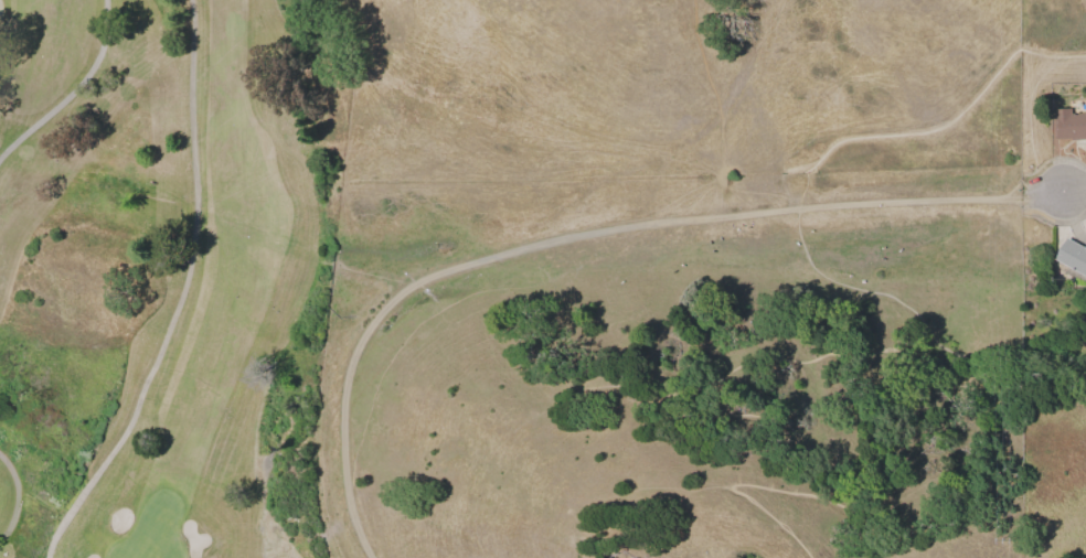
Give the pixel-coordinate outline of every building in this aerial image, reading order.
[(1069,112),(1085,112),(1085,139),(1071,139),(1071,138),(1053,139),(1052,108),(1069,107),(1069,112)] [(1067,239),(1057,261),(1085,274),(1085,248),(1067,239)]
